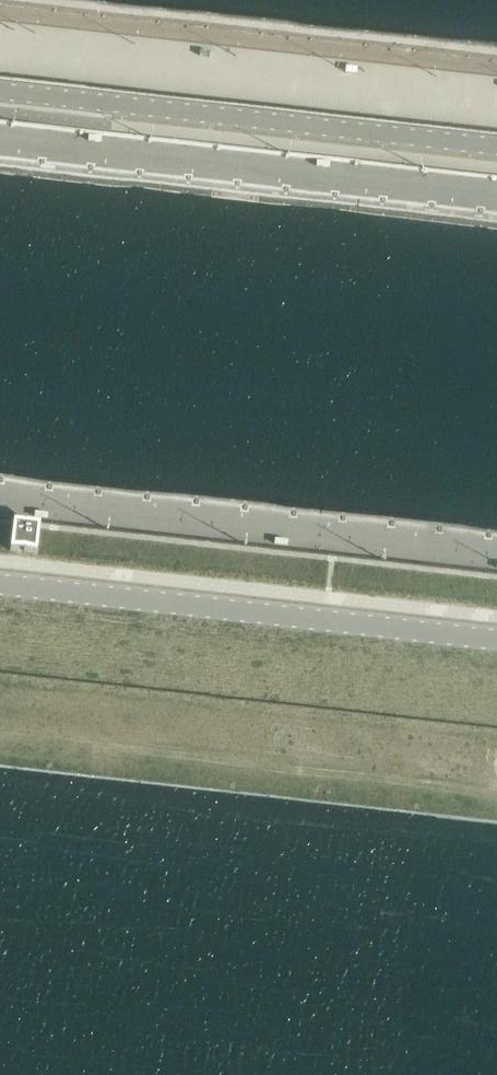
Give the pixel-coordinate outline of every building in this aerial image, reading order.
[(12,525),(9,547),(36,550),(38,528),(39,527),(39,522),(12,519),(12,521),(12,524),(12,525)]
